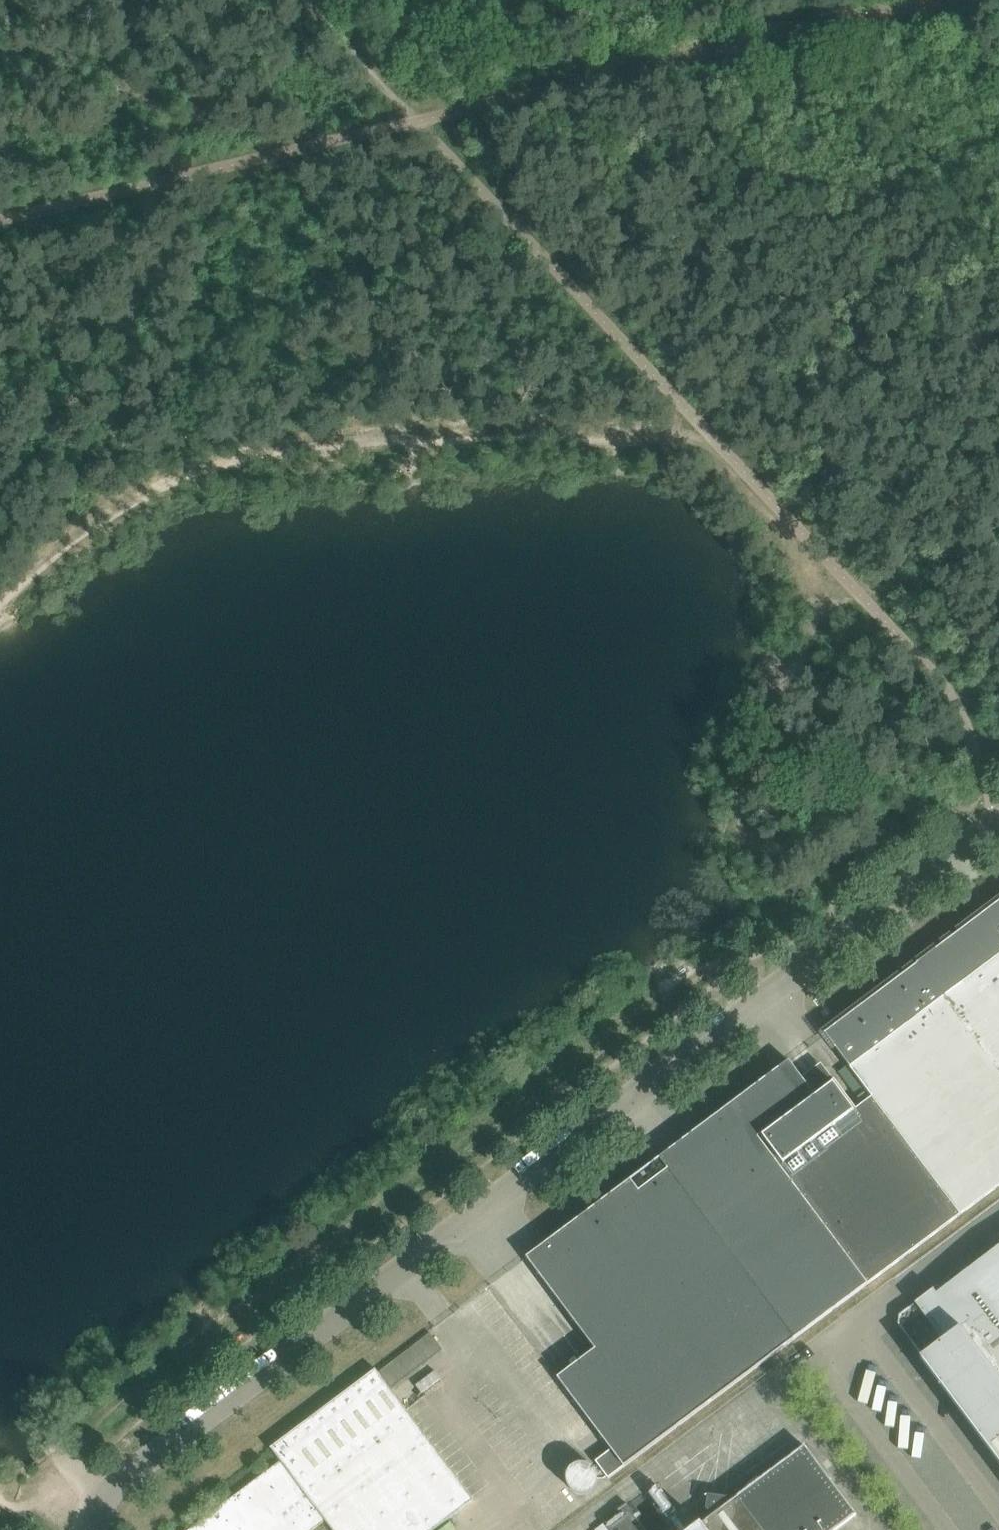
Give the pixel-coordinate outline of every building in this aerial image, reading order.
[(918,963),(919,963),(825,1034),(872,1097),(856,1109),(834,1080),(814,1095),(789,1060),(659,1158),(794,1338),(998,1185),(998,902),(918,963)] [(638,1191),(666,1170),(657,1159),(630,1180),(638,1191)] [(793,1339),(666,1170),(638,1191),(630,1180),(526,1257),(595,1349),(557,1377),(611,1449),(623,1466),(793,1339)] [(936,1294),(934,1291),(934,1290),(933,1289),(899,1315),(898,1324),(922,1356),(921,1358),(998,1462),(998,1248),(936,1294)] [(403,1378),(442,1347),(430,1331),(391,1362),(403,1378)] [(376,1370),(375,1370),(322,1410),(312,1418),(271,1448),(281,1461),(189,1529),(312,1529),(325,1520),(333,1529),(432,1529),(473,1500),(376,1370)] [(856,1515),(805,1446),(692,1529),(836,1529),(856,1515)] [(623,1466),(611,1449),(595,1461),(608,1478),(623,1466)] [(573,1466),(572,1467),(570,1469),(569,1470),(569,1471),(568,1473),(567,1475),(567,1477),(567,1480),(567,1481),(568,1483),(569,1486),(569,1487),(571,1489),(572,1490),(574,1492),(575,1492),(578,1493),(579,1494),(582,1494),(584,1494),(587,1493),(588,1493),(590,1492),(592,1491),(594,1489),(595,1488),(596,1485),(597,1483),(597,1482),(597,1480),(598,1478),(597,1476),(597,1475),(597,1474),(596,1472),(595,1470),(594,1468),(592,1466),(589,1465),(587,1464),(584,1463),(582,1463),(579,1463),(577,1464),(576,1464),(573,1466)] [(627,1505),(593,1529),(646,1529),(627,1505)]
